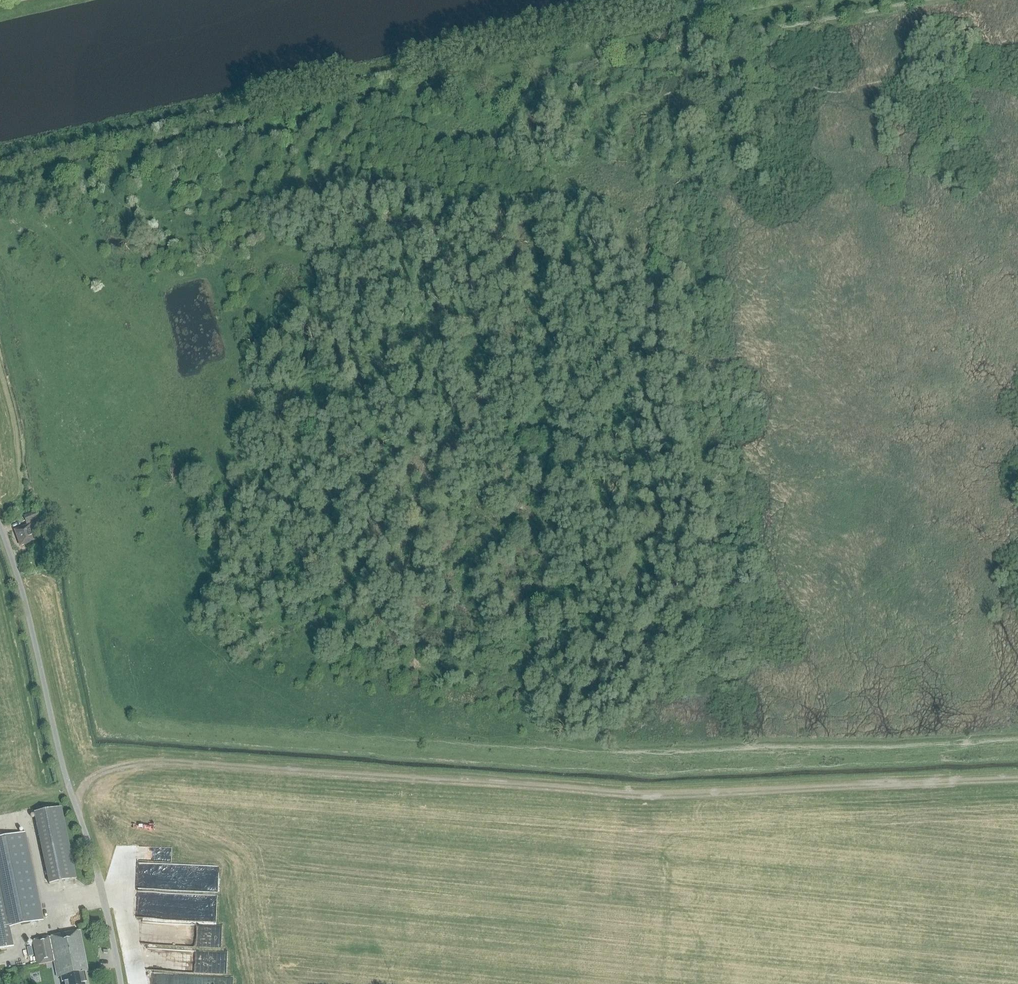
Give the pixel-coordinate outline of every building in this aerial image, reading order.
[(36,510),(36,512),(37,512),(39,519),(39,520),(46,518),(43,507),(36,510)] [(37,512),(36,512),(23,516),(26,524),(26,523),(27,526),(14,530),(19,545),(34,541),(32,534),(38,533),(34,521),(39,519),(37,512)] [(33,813),(48,885),(76,879),(61,807),(33,813)] [(9,927),(42,920),(23,832),(0,837),(0,950),(13,947),(9,927)] [(185,924),(185,946),(222,946),(222,924),(185,924)] [(87,971),(79,931),(33,941),(38,965),(54,961),(57,978),(60,977),(62,983),(64,982),(64,983),(84,983),(86,983),(84,972),(87,971)] [(202,983),(234,983),(234,975),(226,975),(227,950),(178,949),(178,972),(202,973),(202,983)]
